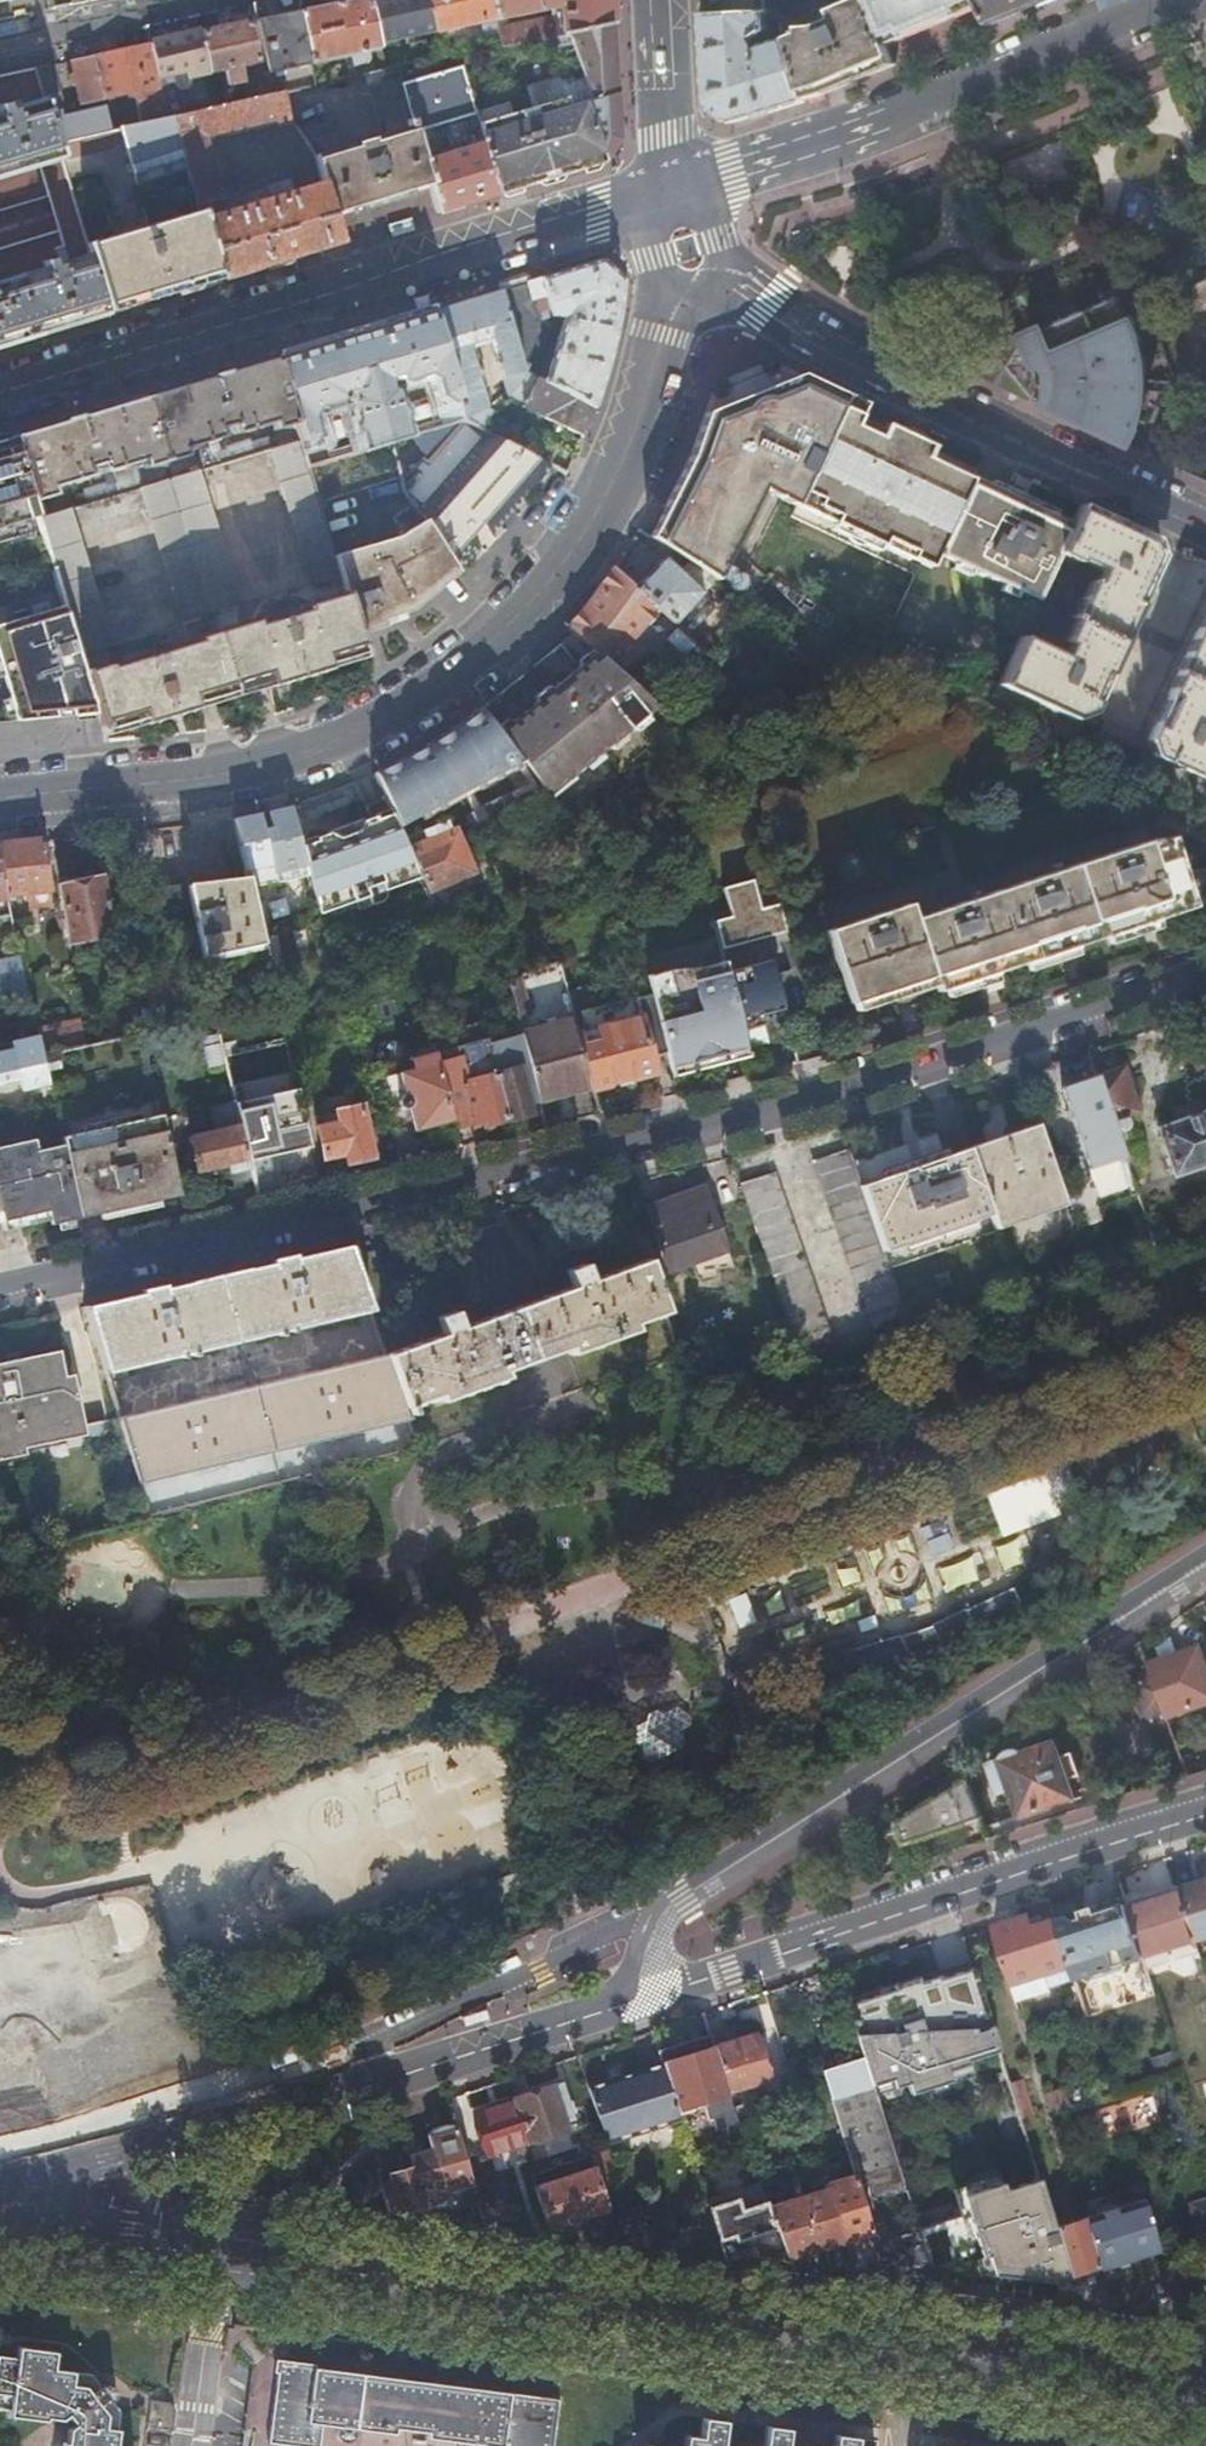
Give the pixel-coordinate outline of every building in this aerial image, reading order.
[(299,12),(310,66),(351,57),(353,67),(365,65),(370,61),(368,52),(379,50),(377,45),(367,0),(358,0),(299,12)] [(377,45),(436,33),(429,0),(367,0),(377,45)] [(436,33),(462,27),(468,25),(496,19),(492,0),(429,0),(436,33)] [(614,25),(613,0),(492,0),(496,19),(498,29),(502,47),(568,34),(614,25)] [(806,101),(787,41),(757,50),(754,44),(768,34),(767,23),(774,19),(774,12),(767,13),(766,0),(703,0),(708,108),(733,124),(789,107),(806,101)] [(773,0),(771,0),(766,0),(767,13),(774,12),(773,0)] [(883,40),(866,0),(859,0),(830,12),(834,23),(787,41),(806,101),(817,98),(828,95),(865,79),(894,66),(883,40)] [(977,0),(866,0),(883,40),(905,31),(929,21),(962,7),(977,0)] [(977,0),(988,27),(1012,17),(1037,6),(1052,0),(977,0)] [(282,94),(315,85),(310,66),(299,12),(257,21),(274,95),(282,94)] [(200,34),(209,73),(223,71),(227,85),(242,81),(239,67),(258,62),(249,23),(200,34)] [(587,105),(606,160),(620,141),(617,75),(614,25),(568,34),(591,103),(587,105)] [(469,52),(502,47),(498,29),(479,33),(479,37),(467,39),(469,52)] [(149,45),(157,78),(171,75),(172,82),(173,85),(174,87),(174,88),(175,89),(176,90),(177,91),(179,91),(180,91),(181,91),(183,91),(184,91),(185,91),(186,89),(187,89),(188,87),(188,86),(189,85),(189,83),(188,82),(188,79),(209,73),(200,34),(149,45)] [(159,89),(157,78),(149,45),(70,61),(80,107),(131,96),(134,106),(159,89)] [(33,70),(47,114),(65,109),(52,66),(33,70)] [(322,186),(331,217),(431,187),(424,161),(416,133),(402,85),(396,66),(382,69),(363,74),(381,137),(337,149),(328,120),(296,129),(313,156),(322,186)] [(462,66),(402,85),(416,133),(476,116),(462,66)] [(70,190),(68,185),(66,177),(57,146),(49,120),(47,114),(33,70),(0,77),(0,211),(70,190)] [(219,199),(222,206),(228,204),(209,141),(291,122),(282,94),(274,95),(217,109),(171,119),(186,170),(190,184),(197,205),(219,199)] [(606,160),(587,105),(585,98),(480,126),(484,143),(499,196),(606,160)] [(57,146),(118,131),(111,123),(105,124),(103,120),(87,123),(83,113),(49,120),(57,146)] [(163,297),(219,280),(202,223),(199,212),(142,228),(130,187),(186,170),(171,119),(118,131),(57,146),(66,177),(98,169),(106,193),(115,191),(127,233),(86,245),(108,314),(163,297)] [(431,187),(439,214),(473,204),(499,196),(484,143),(424,161),(431,187)] [(202,223),(219,280),(279,262),(339,244),(331,217),(322,186),(293,195),(288,183),(267,188),(270,201),(202,223)] [(197,205),(199,212),(222,206),(219,199),(197,205)] [(108,314),(86,245),(80,224),(0,249),(0,347),(72,325),(108,314)] [(620,295),(622,282),(599,262),(553,276),(516,287),(498,292),(521,370),(530,375),(537,379),(544,359),(543,321),(549,319),(553,318),(561,318),(543,382),(594,410),(596,403),(599,392),(602,382),(605,369),(607,361),(609,355),(610,347),(613,333),(617,312),(620,295)] [(498,292),(430,313),(463,423),(481,432),(483,432),(491,415),(485,411),(508,400),(530,375),(521,370),(498,292)] [(1093,432),(1134,450),(1138,442),(1134,440),(1140,425),(1145,405),(1146,399),(1146,386),(1145,371),(1143,357),(1140,344),(1133,326),(1134,324),(1131,316),(1127,318),(1119,299),(1024,340),(1037,371),(1031,371),(1030,402),(1042,408),(1093,432)] [(353,336),(275,359),(294,425),(299,442),(307,468),(326,463),(322,452),(313,421),(315,413),(321,411),(323,413),(337,408),(341,403),(340,398),(350,395),(351,400),(348,406),(350,416),(348,420),(358,453),(389,444),(409,438),(399,405),(396,404),(393,393),(387,390),(385,385),(395,382),(396,387),(402,389),(415,385),(415,382),(424,381),(429,385),(438,418),(442,429),(463,423),(430,313),(353,336)] [(544,359),(537,379),(543,382),(561,318),(553,318),(549,319),(543,321),(544,359)] [(975,376),(1030,402),(1031,371),(1037,371),(1024,340),(1006,347),(994,354),(987,360),(978,370),(975,376)] [(206,380),(145,398),(170,481),(198,473),(254,456),(250,442),(225,449),(219,432),(231,428),(233,435),(271,423),(277,449),(299,442),(294,425),(275,359),(206,380)] [(1160,404),(1167,406),(1177,387),(1173,376),(1157,379),(1159,393),(1156,403),(1160,404)] [(715,580),(725,589),(769,496),(795,509),(796,507),(837,417),(846,398),(806,379),(800,377),(796,386),(783,391),(766,399),(762,408),(750,413),(741,408),(711,420),(703,417),(689,458),(652,539),(715,580)] [(590,421),(594,410),(543,382),(537,379),(522,409),(583,439),(587,430),(590,421)] [(762,408),(766,399),(766,398),(764,398),(764,397),(754,397),(752,398),(750,398),(750,399),(748,400),(747,400),(747,401),(744,403),(741,408),(750,413),(762,408)] [(14,439),(33,503),(55,498),(53,490),(91,478),(89,470),(101,467),(103,475),(129,467),(131,474),(117,479),(115,484),(106,487),(84,493),(85,496),(88,506),(139,490),(168,481),(170,481),(145,398),(75,420),(14,439)] [(1158,414),(1163,416),(1167,406),(1160,404),(1158,414)] [(971,482),(837,417),(796,507),(925,576),(935,556),(971,482)] [(428,433),(442,429),(438,418),(412,426),(415,436),(428,433)] [(481,432),(463,423),(442,429),(428,433),(449,456),(481,432)] [(1143,455),(1169,467),(1179,445),(1154,434),(1143,455)] [(532,438),(524,454),(538,460),(551,467),(559,452),(532,438)] [(37,520),(14,439),(0,443),(0,536),(29,527),(28,522),(37,520)] [(307,468),(299,442),(277,449),(269,451),(310,587),(339,578),(333,557),(307,468)] [(322,452),(326,463),(353,455),(350,444),(322,452)] [(418,515),(425,523),(428,529),(446,557),(453,567),(456,569),(477,547),(466,536),(479,522),(490,533),(519,503),(552,468),(551,467),(538,460),(524,454),(521,452),(506,444),(443,495),(453,508),(438,520),(428,508),(418,515)] [(129,467),(103,475),(106,487),(115,484),(117,479),(131,474),(129,467)] [(168,481),(208,614),(236,606),(198,473),(170,481),(168,481)] [(180,623),(208,614),(168,481),(139,490),(180,623)] [(1058,555),(1070,528),(1053,520),(988,489),(980,486),(971,482),(935,556),(946,561),(955,565),(970,572),(1002,587),(1016,593),(1036,602),(1058,555)] [(988,489),(1053,520),(1055,515),(990,485),(988,489)] [(73,500),(76,509),(88,506),(85,496),(73,500)] [(1012,656),(998,686),(1073,721),(1090,715),(1162,557),(1155,540),(1141,534),(1080,506),(1070,528),(1058,555),(1078,564),(1079,562),(1100,572),(1095,584),(1091,583),(1075,617),(1071,616),(1068,621),(1072,622),(1063,644),(1066,646),(1061,657),(1020,638),(1012,656)] [(54,571),(80,657),(110,648),(69,511),(39,520),(51,560),(54,571)] [(339,578),(344,593),(356,635),(385,625),(383,619),(401,613),(411,609),(453,567),(446,557),(428,529),(425,523),(395,538),(333,557),(339,578)] [(619,565),(615,571),(657,609),(669,620),(675,626),(704,594),(694,585),(664,559),(634,539),(630,547),(626,553),(625,556),(619,565)] [(970,572),(955,565),(952,571),(967,578),(970,572)] [(575,624),(570,630),(575,635),(598,655),(609,664),(657,609),(615,571),(610,578),(606,584),(600,592),(593,601),(587,609),(581,616),(575,624)] [(700,579),(694,585),(704,594),(710,587),(700,579)] [(1013,600),(1016,593),(1002,587),(999,593),(1013,600)] [(229,629),(214,633),(232,693),(247,689),(266,683),(267,688),(268,690),(289,683),(329,671),(328,669),(327,665),(362,653),(356,635),(344,593),(300,607),(302,611),(257,625),(256,621),(247,623),(229,629)] [(18,725),(96,715),(64,609),(0,629),(0,666),(18,725)] [(1146,741),(1153,758),(1205,783),(1205,609),(1146,741)] [(383,619),(385,625),(404,618),(401,613),(383,619)] [(675,626),(669,620),(653,638),(659,645),(675,626)] [(681,631),(697,645),(704,636),(688,622),(681,631)] [(142,721),(143,726),(143,728),(196,712),(195,710),(194,705),(211,700),(232,693),(214,633),(193,640),(194,644),(177,649),(108,670),(108,669),(106,669),(105,667),(86,674),(103,733),(142,721)] [(487,708),(482,712),(525,769),(535,784),(546,799),(549,797),(572,777),(583,768),(600,755),(601,753),(602,755),(609,750),(624,737),(645,719),(656,711),(658,709),(609,664),(598,655),(590,662),(579,671),(560,647),(524,677),(512,688),(505,693),(500,698),(494,702),(487,708)] [(327,665),(328,669),(364,659),(362,653),(327,665)] [(578,664),(579,671),(590,662),(585,657),(578,664)] [(232,693),(234,699),(250,693),(267,688),(266,683),(247,689),(232,693)] [(202,708),(234,699),(232,693),(211,700),(194,705),(195,710),(202,708)] [(660,715),(656,711),(645,719),(651,722),(660,715)] [(388,769),(375,775),(391,809),(393,815),(399,828),(511,769),(515,775),(525,769),(482,712),(475,716),(468,722),(460,728),(449,735),(439,741),(430,747),(420,752),(410,758),(398,764),(388,769)] [(103,733),(104,735),(143,726),(142,721),(103,733)] [(625,743),(624,737),(609,750),(615,753),(625,743)] [(601,762),(600,755),(583,768),(590,771),(601,762)] [(572,777),(549,797),(553,801),(573,785),(572,777)] [(546,799),(535,784),(480,808),(489,828),(548,801),(546,799)] [(393,815),(391,809),(373,817),(373,818),(375,817),(376,821),(393,815)] [(300,847),(291,810),(271,814),(269,831),(263,833),(259,817),(234,823),(249,881),(251,891),(309,877),(300,847)] [(300,847),(321,922),(332,918),(330,912),(368,897),(371,906),(391,899),(388,890),(422,877),(405,840),(399,828),(393,815),(376,821),(375,817),(373,818),(363,822),(361,822),(354,834),(331,842),(329,835),(325,836),(317,840),(316,840),(317,842),(300,847)] [(325,834),(325,836),(329,835),(331,842),(354,834),(361,822),(363,822),(362,820),(325,834)] [(405,840),(422,877),(431,895),(441,889),(439,885),(469,870),(447,822),(405,840)] [(300,845),(300,847),(317,842),(316,840),(317,840),(316,838),(300,845)] [(936,992),(944,990),(993,974),(1022,964),(1080,946),(1103,938),(1153,921),(1191,910),(1170,840),(1146,847),(1145,845),(916,917),(911,919),(905,904),(850,922),(824,931),(849,1003),(852,1002),(931,977),(934,985),(936,992)] [(470,853),(472,859),(489,851),(485,841),(472,847),(470,853)] [(41,844),(18,847),(0,849),(0,872),(5,895),(51,891),(41,844)] [(591,858),(583,848),(574,853),(579,864),(591,858)] [(113,936),(101,879),(59,888),(72,946),(113,936)] [(754,879),(724,887),(732,914),(715,919),(723,948),(788,930),(779,901),(762,906),(754,879)] [(251,891),(249,881),(187,888),(132,895),(142,940),(196,928),(206,971),(267,957),(258,922),(255,908),(251,891)] [(292,892),(269,901),(275,918),(298,909),(292,892)] [(0,902),(0,917),(10,916),(10,914),(7,901),(0,902)] [(10,916),(13,926),(32,923),(30,913),(10,914),(10,916)] [(1156,931),(1153,921),(1103,938),(1106,947),(1156,931)] [(552,940),(499,957),(506,983),(559,965),(552,940)] [(1080,946),(1022,964),(1025,973),(1082,954),(1080,946)] [(27,995),(20,961),(0,965),(0,1002),(27,995)] [(703,968),(647,982),(650,996),(666,1054),(672,1078),(691,1073),(688,1062),(686,1054),(713,1047),(715,1055),(748,1047),(741,1022),(739,1013),(729,974),(725,962),(703,968)] [(771,963),(729,974),(739,1013),(758,1008),(760,1017),(784,1010),(771,963)] [(568,1000),(559,965),(506,983),(515,1017),(568,1000)] [(666,971),(645,977),(647,982),(703,968),(666,971)] [(993,974),(944,990),(947,998),(996,983),(993,974)] [(856,1010),(934,985),(931,977),(852,1002),(856,1010)] [(666,1054),(650,996),(632,1001),(637,1018),(577,1034),(590,1085),(592,1091),(654,1074),(651,1058),(666,1054)] [(220,1039),(217,1026),(211,997),(200,999),(210,1041),(220,1039)] [(342,999),(349,1028),(359,1026),(352,998),(342,999)] [(520,1037),(538,1106),(560,1100),(592,1091),(590,1085),(577,1034),(574,1022),(520,1037)] [(36,1032),(39,1046),(42,1057),(85,1047),(81,1029),(51,1036),(49,1030),(36,1032)] [(171,1180),(140,1035),(85,1047),(42,1057),(48,1087),(50,1094),(62,1149),(78,1219),(98,1215),(156,1202),(162,1201),(159,1184),(171,1180)] [(142,1035),(140,1035),(171,1180),(159,1184),(162,1201),(178,1197),(142,1035)] [(220,1039),(210,1041),(204,1042),(210,1070),(227,1067),(220,1039)] [(0,1054),(0,1085),(19,1081),(21,1093),(48,1087),(42,1057),(39,1046),(0,1054)] [(413,1071),(437,1064),(433,1047),(415,1051),(410,1060),(413,1071)] [(713,1047),(686,1054),(688,1062),(715,1055),(713,1047)] [(751,1058),(748,1047),(715,1055),(688,1062),(691,1073),(751,1058)] [(459,1058),(437,1064),(441,1077),(462,1071),(459,1058)] [(509,1070),(494,1074),(507,1121),(532,1115),(528,1098),(524,1085),(518,1062),(507,1064),(509,1070)] [(441,1077),(437,1064),(413,1071),(400,1074),(405,1096),(401,1098),(398,1102),(399,1108),(404,1111),(409,1110),(414,1132),(453,1122),(446,1097),(441,1077)] [(462,1071),(441,1077),(446,1097),(462,1093),(460,1083),(464,1082),(462,1071)] [(453,1122),(454,1129),(470,1125),(485,1121),(486,1126),(507,1121),(494,1074),(464,1082),(460,1083),(462,1093),(446,1097),(453,1122)] [(1116,1164),(1125,1160),(1096,1077),(1061,1088),(1089,1171),(1097,1169),(1099,1177),(1105,1179),(1116,1176),(1119,1171),(1116,1164)] [(529,1083),(524,1085),(528,1098),(532,1096),(529,1083)] [(371,1159),(360,1109),(316,1119),(325,1160),(346,1154),(348,1164),(371,1159)] [(279,1189),(300,1184),(297,1167),(293,1151),(288,1128),(261,1133),(256,1112),(238,1116),(241,1129),(252,1183),(255,1195),(279,1189)] [(1158,1132),(1175,1176),(1205,1165),(1205,1115),(1158,1132)] [(485,1121),(470,1125),(472,1130),(486,1126),(485,1121)] [(968,1150),(990,1213),(995,1228),(1064,1204),(1036,1125),(968,1150)] [(232,1186),(252,1183),(241,1129),(188,1142),(196,1173),(227,1166),(232,1186)] [(0,1150),(0,1210),(1,1213),(3,1222),(30,1215),(32,1225),(49,1221),(50,1226),(57,1224),(72,1221),(78,1220),(78,1219),(62,1149),(35,1155),(33,1143),(0,1150)] [(879,1178),(859,1185),(882,1252),(990,1213),(968,1150),(967,1148),(944,1156),(879,1178)] [(877,1171),(879,1178),(944,1156),(941,1149),(877,1171)] [(293,1151),(297,1167),(302,1165),(299,1151),(293,1151)] [(859,1185),(847,1152),(814,1161),(873,1336),(908,1327),(882,1252),(859,1185)] [(798,1355),(832,1346),(773,1174),(740,1184),(798,1355)] [(725,1250),(703,1189),(646,1210),(667,1271),(690,1263),(725,1250)] [(156,1202),(98,1215),(100,1222),(158,1209),(156,1202)] [(1068,1216),(1075,1236),(1090,1231),(1083,1213),(1083,1211),(1068,1216)] [(30,1215),(3,1222),(4,1231),(32,1225),(30,1215)] [(72,1221),(57,1224),(59,1232),(74,1229),(72,1221)] [(371,1311),(346,1247),(278,1263),(244,1271),(243,1270),(189,1283),(188,1284),(130,1298),(87,1308),(107,1373),(164,1360),(164,1358),(177,1355),(178,1357),(190,1354),(191,1358),(196,1356),(195,1352),(276,1334),(276,1338),(282,1336),(281,1332),(293,1330),(293,1328),(306,1324),(307,1326),(371,1311)] [(725,1250),(690,1263),(694,1274),(731,1268),(725,1250)] [(388,1356),(408,1414),(419,1411),(416,1404),(445,1393),(448,1401),(514,1377),(511,1370),(532,1363),(575,1347),(577,1353),(643,1330),(641,1323),(675,1311),(656,1259),(598,1280),(582,1286),(514,1309),(467,1326),(451,1332),(387,1355),(388,1356)] [(598,1280),(592,1263),(576,1269),(582,1286),(598,1280)] [(461,1310),(445,1316),(451,1332),(467,1326),(461,1310)] [(25,1450),(23,1442),(84,1431),(74,1379),(65,1380),(60,1355),(17,1363),(4,1366),(0,1367),(0,1455),(25,1450)] [(3,1362),(4,1366),(17,1363),(16,1355),(5,1357),(3,1362)] [(408,1414),(388,1356),(329,1370),(331,1377),(317,1381),(315,1374),(195,1402),(197,1410),(182,1413),(180,1405),(120,1420),(140,1485),(410,1421),(408,1414)] [(25,1450),(26,1455),(78,1444),(77,1440),(86,1438),(84,1431),(23,1442),(25,1450)] [(27,1461),(26,1455),(25,1450),(0,1455),(0,1467),(27,1461)] [(929,1550),(952,1543),(944,1517),(922,1524),(929,1550)] [(943,1588),(978,1582),(973,1559),(939,1565),(943,1588)] [(988,1599),(912,1635),(817,1663),(824,1688),(889,1669),(890,1674),(922,1665),(918,1653),(954,1637),(956,1642),(999,1622),(988,1599)] [(1148,1668),(1151,1677),(1163,1711),(1166,1718),(1205,1705),(1205,1674),(1198,1651),(1148,1668)] [(1163,1711),(1151,1677),(1132,1684),(1143,1717),(1163,1711)] [(1006,1785),(1018,1818),(1073,1800),(1067,1782),(1058,1759),(1053,1744),(988,1766),(995,1789),(1006,1785)] [(682,1746),(646,1765),(659,1792),(696,1772),(682,1746)] [(1058,1759),(1067,1782),(1080,1778),(1071,1755),(1058,1759)] [(1188,1780),(1183,1768),(1178,1770),(1177,1774),(1180,1783),(1188,1780)] [(906,1846),(981,1820),(968,1783),(897,1827),(899,1833),(870,1844),(880,1875),(897,1869),(893,1857),(907,1853),(906,1846)] [(1018,1818),(1023,1830),(1077,1812),(1073,1800),(1018,1818)] [(526,1891),(519,1877),(501,1885),(507,1900),(526,1891)] [(1180,1892),(1195,1941),(1205,1937),(1205,1883),(1180,1892)] [(1128,1909),(1143,1957),(1195,1941),(1180,1892),(1179,1892),(1128,1909)] [(1096,1915),(1123,1907),(1121,1900),(1094,1908),(1096,1915)] [(1125,1961),(1142,1956),(1128,1909),(1127,1905),(1123,1907),(1096,1915),(1095,1915),(1094,1914),(1093,1912),(1091,1911),(1089,1910),(1087,1910),(1085,1911),(1083,1912),(1082,1914),(1081,1916),(1081,1918),(1081,1920),(1075,1922),(1058,1927),(1073,1978),(1080,1975),(1087,1979),(1120,1969),(1125,1961)] [(1029,1916),(1020,1920),(1023,1932),(1033,1929),(1029,1916)] [(1075,1922),(1067,1918),(1056,1921),(1058,1927),(1075,1922)] [(1020,1920),(991,1929),(991,1930),(1004,1969),(1009,1986),(1013,2001),(1014,2003),(1048,1991),(1047,1989),(1044,1977),(1068,1969),(1070,1969),(1056,1921),(1033,1929),(1023,1932),(1020,1920)] [(0,1954),(0,2117),(15,2120),(21,2119),(10,2117),(95,2102),(123,2069),(116,2025),(103,2014),(110,1984),(155,1976),(115,1943),(93,1938),(0,1954)] [(963,1938),(838,1979),(854,2034),(980,1994),(963,1938)] [(1070,1977),(1068,1969),(1044,1977),(1047,1989),(1062,1985),(1070,1977)] [(991,2027),(983,2002),(969,2007),(976,2031),(991,2027)] [(991,2027),(976,2031),(1004,2127),(1020,2122),(991,2027)] [(711,2037),(691,2043),(694,2054),(714,2049),(711,2037)] [(755,2037),(714,2049),(729,2094),(768,2082),(755,2037)] [(660,2052),(663,2062),(678,2111),(694,2106),(696,2111),(702,2109),(707,2124),(723,2120),(731,2150),(742,2146),(755,2187),(759,2189),(761,2187),(745,2145),(729,2094),(714,2049),(694,2054),(691,2043),(660,2052)] [(838,2128),(854,2178),(863,2207),(904,2194),(876,2104),(862,2058),(821,2072),(838,2128)] [(663,2062),(586,2085),(604,2139),(604,2142),(680,2119),(678,2111),(663,2062)] [(561,2085),(552,2087),(566,2130),(573,2127),(561,2085)] [(509,2104),(522,2144),(566,2130),(552,2087),(509,2102),(509,2104)] [(489,2155),(522,2144),(509,2104),(475,2114),(489,2155)] [(411,2169),(423,2206),(447,2199),(446,2195),(470,2187),(464,2168),(451,2127),(443,2127),(438,2127),(430,2136),(436,2148),(408,2157),(411,2169)] [(580,2145),(584,2159),(591,2156),(608,2151),(604,2142),(604,2139),(580,2145)] [(400,2212),(423,2206),(411,2169),(390,2175),(390,2181),(381,2185),(387,2210),(389,2216),(400,2212)] [(594,2170),(536,2189),(548,2230),(607,2211),(594,2170)] [(823,2187),(825,2192),(841,2243),(871,2234),(863,2207),(854,2178),(823,2187)] [(1055,2227),(1039,2181),(952,2209),(962,2243),(953,2246),(962,2274),(1006,2258),(1010,2263),(1061,2246),(1055,2227)] [(798,2200),(795,2201),(801,2224),(804,2224),(812,2251),(841,2243),(825,2192),(798,2200)] [(795,2201),(769,2209),(788,2258),(812,2251),(804,2224),(801,2224),(795,2201)] [(1143,2202),(1082,2219),(1098,2268),(1158,2250),(1143,2202)] [(1055,2227),(1061,2246),(1071,2277),(1098,2268),(1082,2219),(1055,2227)] [(116,2413),(103,2416),(97,2409),(108,2402),(111,2397),(112,2394),(111,2388),(107,2385),(102,2384),(95,2386),(88,2394),(82,2388),(89,2376),(49,2371),(52,2353),(16,2348),(14,2358),(0,2357),(0,2396),(9,2397),(7,2409),(6,2417),(43,2422),(43,2419),(59,2421),(63,2417),(71,2426),(65,2430),(63,2445),(60,2445),(112,2445),(116,2413)] [(432,2382),(401,2378),(278,2362),(266,2441),(302,2445),(317,2445),(320,2424),(335,2425),(334,2431),(336,2437),(341,2441),(346,2441),(351,2439),(353,2436),(355,2428),(394,2433),(394,2429),(425,2432),(425,2437),(467,2443),(466,2445),(486,2445),(496,2445),(550,2445),(557,2400),(432,2382)] [(88,2394),(95,2386),(89,2376),(82,2388),(88,2394)] [(0,2396),(0,2409),(7,2409),(9,2397),(0,2396)] [(103,2416),(116,2413),(108,2402),(97,2409),(103,2416)] [(722,2445),(725,2422),(703,2419),(701,2438),(686,2436),(685,2445),(724,2445),(722,2445)] [(786,2430),(765,2427),(764,2445),(785,2445),(786,2430)] [(856,2440),(835,2435),(834,2445),(855,2445),(856,2440)]
